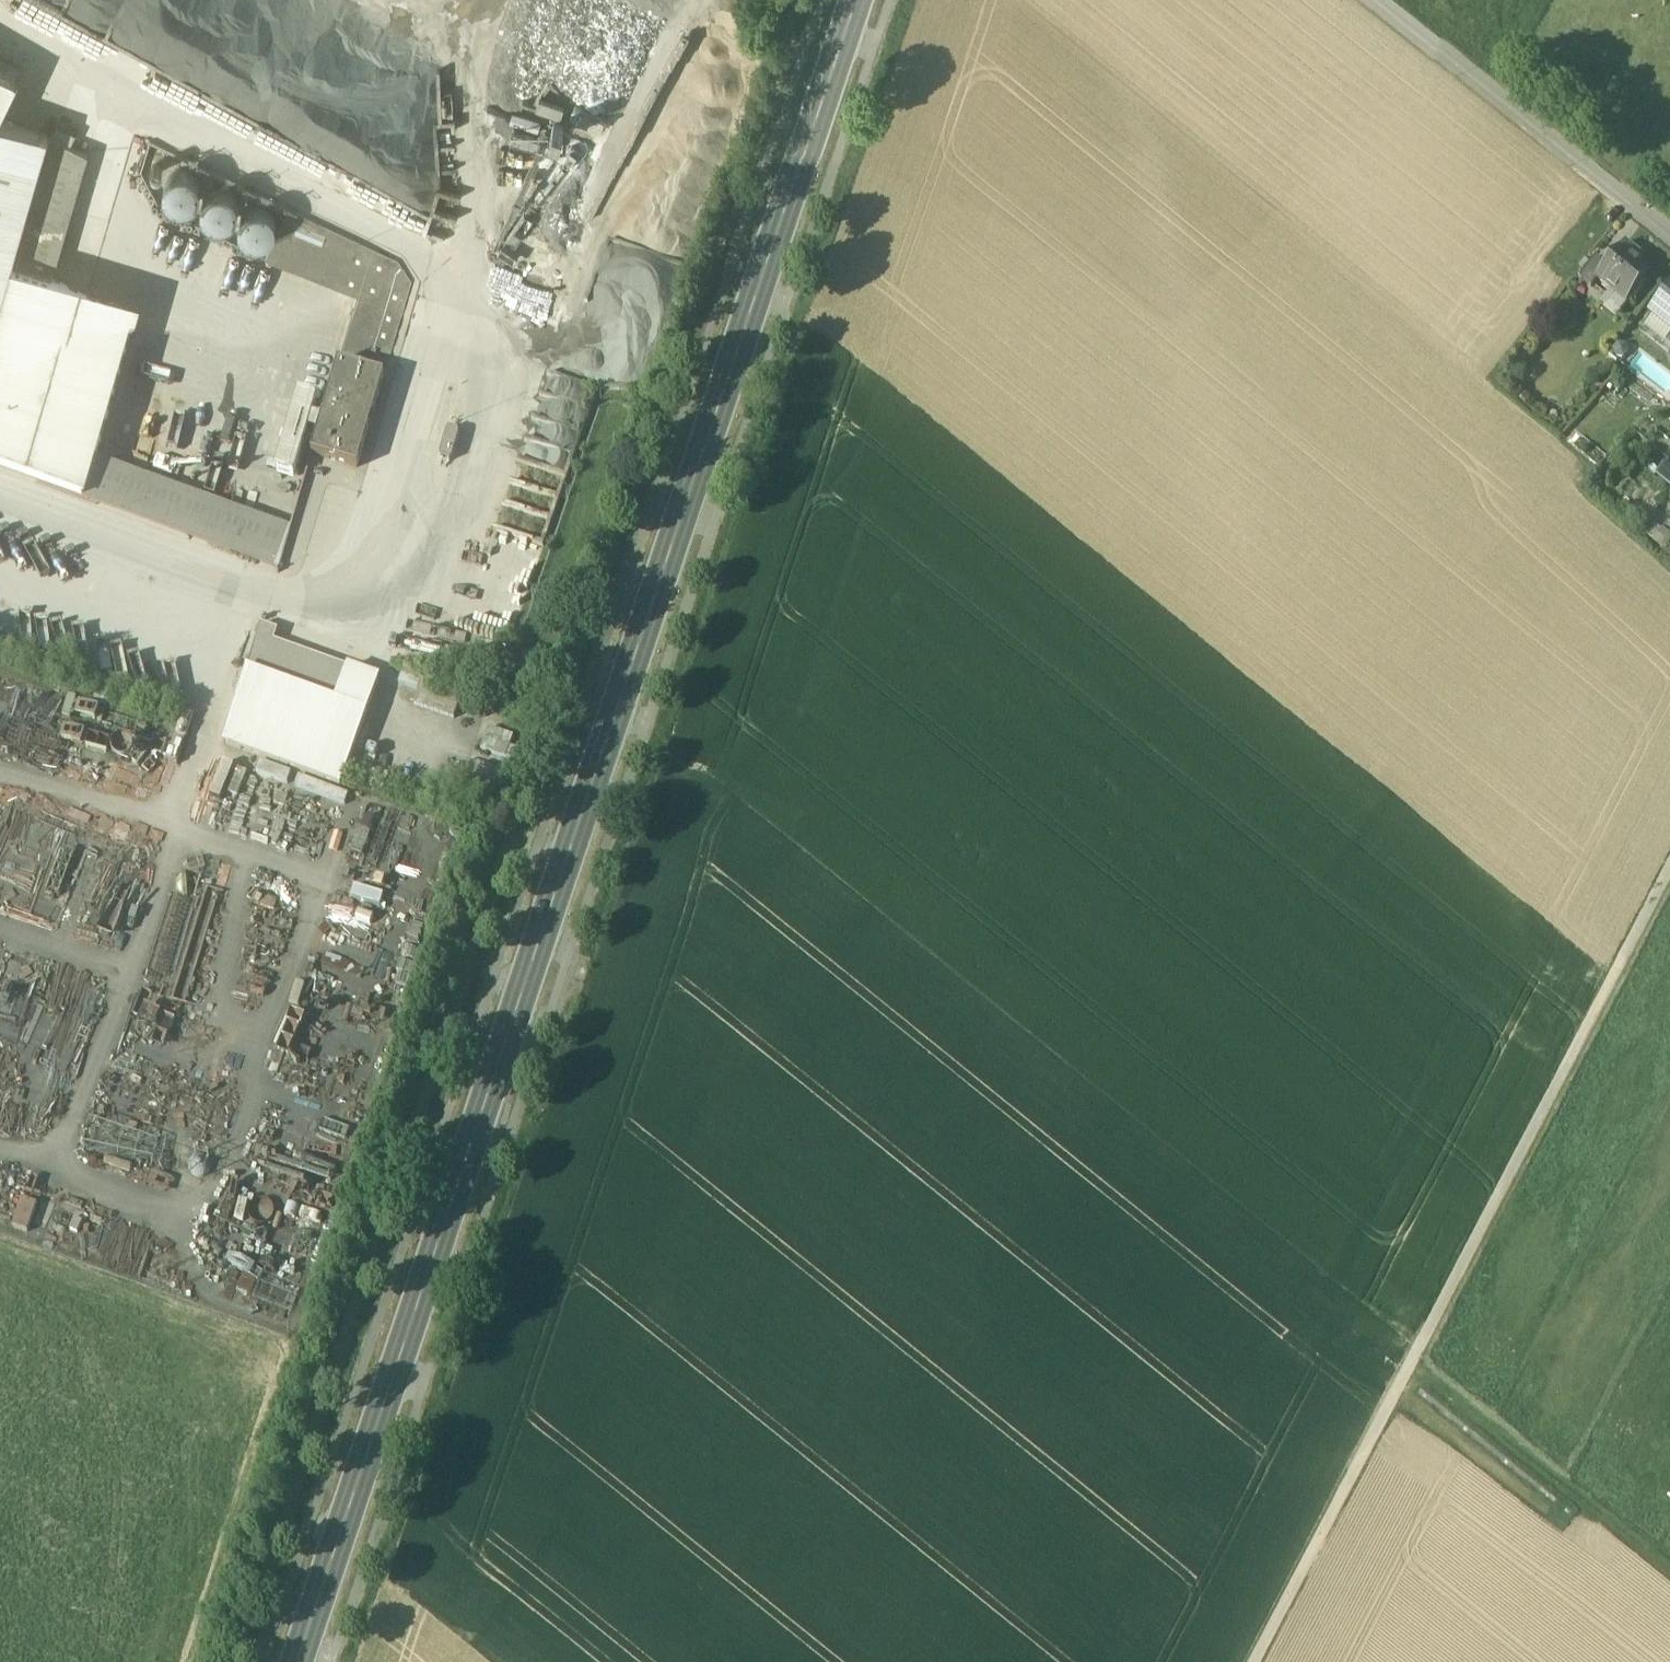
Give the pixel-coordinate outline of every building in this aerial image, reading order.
[(16,82),(0,75),(0,114),(16,82)] [(562,132),(569,109),(513,90),(498,133),(528,143),(520,167),(542,174),(542,175),(564,182),(579,137),(562,132)] [(48,142),(46,141),(46,140),(0,128),(0,308),(48,142)] [(0,308),(0,421),(48,438),(82,315),(45,304),(87,161),(48,142),(0,308)] [(162,176),(163,174),(162,172),(161,170),(159,169),(157,168),(155,169),(153,170),(152,172),(152,174),(152,176),(154,178),(155,179),(158,179),(160,179),(161,178),(162,176)] [(399,169),(398,184),(424,185),(425,170),(399,169)] [(199,202),(200,195),(199,188),(195,182),(189,178),(181,176),(174,178),(168,182),(165,188),(163,195),(165,202),(169,208),(175,212),(182,214),(189,212),(195,208),(199,202)] [(237,219),(238,212),(237,205),(233,199),(227,195),(219,193),(212,195),(206,199),(202,205),(201,212),(203,219),(207,225),(213,229),(220,231),(227,229),(233,225),(237,219)] [(274,237),(276,230),(275,223),(270,217),(264,212),(257,211),(249,212),(243,216),(239,221),(237,229),(239,236),(243,242),(249,247),(256,248),(264,247),(270,243),(274,237)] [(398,264),(289,213),(265,264),(356,301),(341,354),(387,367),(411,284),(398,264)] [(1651,277),(1631,261),(1636,254),(1625,245),(1607,268),(1597,280),(1598,281),(1613,293),(1617,289),(1631,301),(1651,277)] [(1607,268),(1596,259),(1580,279),(1592,289),(1598,281),(1597,280),(1607,268)] [(1652,317),(1669,332),(1669,295),(1652,317)] [(384,376),(338,362),(311,454),(357,468),(384,376)] [(279,569),(292,526),(0,421),(0,469),(279,569)] [(1653,473),(1669,488),(1669,464),(1665,460),(1653,473)] [(278,630),(261,625),(248,669),(264,675),(274,641),(278,630)] [(347,667),(274,641),(264,675),(336,700),(347,667)] [(479,752),(506,758),(511,735),(485,729),(479,752)]
